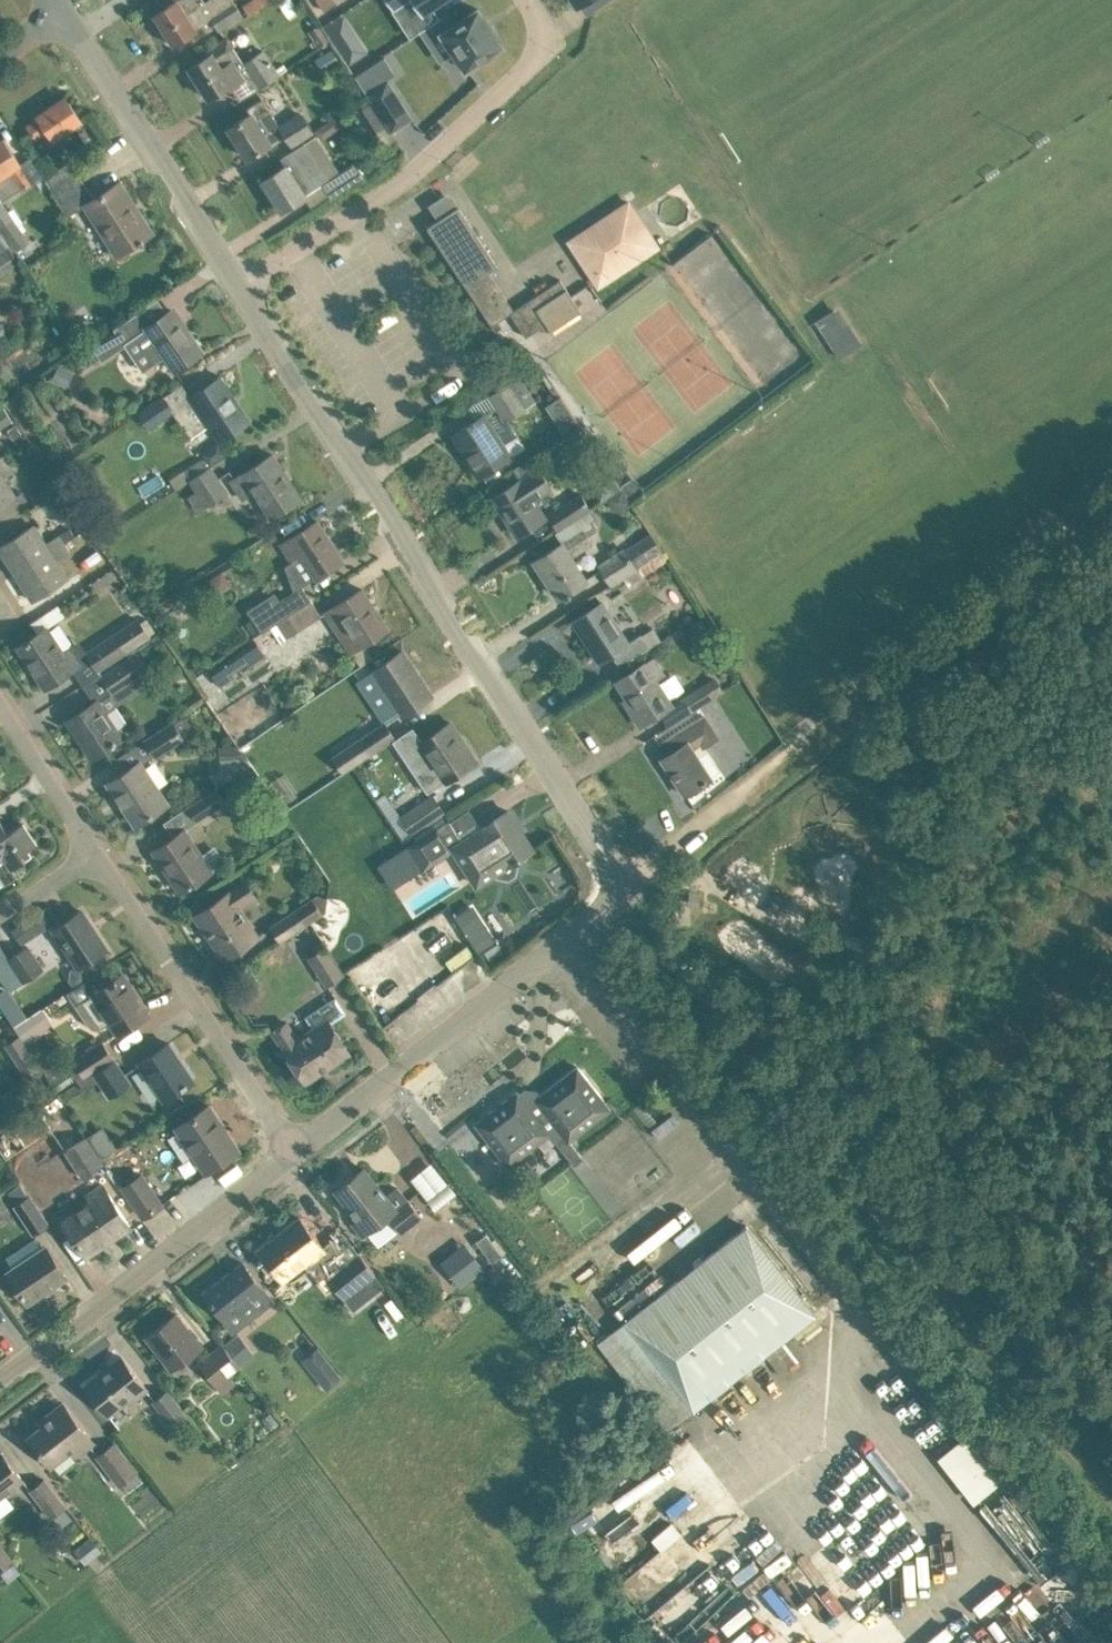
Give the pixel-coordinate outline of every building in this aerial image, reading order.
[(155,12),(165,28),(162,30),(161,33),(167,42),(170,42),(173,40),(174,43),(195,30),(194,29),(211,18),(219,29),(243,14),(234,0),(205,0),(203,1),(202,0),(174,0),(155,12)] [(248,14),(270,0),(249,0),(242,4),(248,14)] [(393,9),(406,0),(387,0),(393,9)] [(422,13),(441,0),(414,0),(422,13)] [(502,44),(478,8),(454,24),(447,13),(429,24),(437,36),(442,33),(465,69),(480,59),(482,62),(500,50),(498,47),(502,44)] [(324,26),(333,39),(352,26),(343,13),(324,26)] [(235,56),(229,47),(224,39),(195,58),(197,61),(189,66),(209,96),(229,83),(231,85),(249,74),(257,87),(277,74),(261,50),(242,62),(237,55),(235,56)] [(366,91),(391,131),(413,117),(388,77),(366,91)] [(47,129),(54,138),(81,119),(66,96),(38,115),(39,117),(28,125),(36,137),(47,129)] [(280,126),(262,97),(247,107),(250,113),(229,127),(248,157),(285,133),(292,144),(312,131),(300,112),(280,126)] [(280,157),(285,164),(262,179),(282,209),(323,182),(333,196),(364,176),(355,161),(339,171),(316,134),(280,157)] [(16,156),(3,137),(0,139),(0,195),(4,200),(32,181),(20,162),(16,156)] [(69,161),(47,175),(54,186),(76,172),(69,161)] [(51,188),(59,201),(85,183),(77,171),(76,172),(54,186),(51,188)] [(59,201),(68,214),(82,205),(115,256),(126,248),(128,251),(145,240),(143,238),(153,231),(120,181),(94,197),(85,183),(59,201)] [(427,226),(496,330),(502,326),(498,319),(510,311),(526,335),(539,327),(551,329),(580,309),(560,278),(513,309),(488,271),(497,265),(452,196),(446,194),(431,204),(440,217),(427,226)] [(629,197),(566,238),(598,287),(661,245),(629,197)] [(0,200),(0,228),(15,251),(29,241),(0,200)] [(19,261),(0,233),(0,274),(19,261)] [(815,320),(840,357),(862,343),(837,306),(815,320)] [(116,331),(92,347),(102,361),(126,345),(136,338),(154,363),(166,355),(175,368),(184,362),(202,350),(191,333),(189,334),(172,308),(167,311),(167,312),(147,325),(138,312),(143,309),(142,308),(124,321),(114,328),(116,331)] [(202,388),(191,395),(192,397),(210,423),(221,438),(231,431),(249,419),(249,418),(247,419),(232,398),(234,396),(220,376),(202,388)] [(536,402),(519,376),(490,395),(507,421),(536,402)] [(162,395),(138,411),(149,426),(172,410),(172,409),(162,395)] [(12,419),(3,405),(0,407),(0,427),(12,419)] [(453,433),(453,434),(455,432),(474,461),(472,462),(478,472),(509,452),(484,413),(453,433)] [(13,459),(7,449),(0,454),(0,468),(13,459)] [(232,479),(244,498),(256,490),(272,515),(301,496),(300,495),(298,496),(283,473),(285,472),(272,453),(232,479)] [(176,486),(188,478),(209,464),(202,454),(169,476),(176,486)] [(15,495),(2,475),(17,466),(13,459),(0,468),(0,505),(15,495)] [(186,494),(196,510),(226,490),(209,464),(188,478),(195,488),(186,494)] [(493,496),(518,534),(546,516),(532,495),(549,484),(540,470),(523,480),(521,478),(493,496)] [(631,503),(632,502),(646,492),(633,475),(620,484),(619,484),(621,487),(631,503)] [(557,527),(559,526),(585,509),(591,505),(581,491),(548,513),(557,527)] [(559,526),(568,539),(563,542),(563,541),(534,559),(543,574),(545,572),(560,596),(564,594),(566,597),(575,591),(574,589),(588,580),(571,553),(591,541),(587,535),(598,528),(585,509),(559,526)] [(281,543),(291,559),(301,552),(317,576),(343,559),(317,519),(281,543)] [(16,573),(66,541),(60,532),(46,541),(34,523),(0,546),(0,548),(16,573)] [(650,531),(600,563),(612,582),(623,575),(662,550),(663,549),(650,531)] [(16,573),(33,599),(69,577),(57,559),(71,549),(66,541),(16,573)] [(261,630),(276,621),(311,598),(301,583),(278,598),(275,594),(248,611),(261,630)] [(335,605),(349,626),(339,632),(351,651),(388,627),(362,588),(335,605)] [(276,621),(286,636),(321,612),(311,598),(276,621)] [(573,619),(584,636),(585,635),(588,641),(587,642),(600,661),(612,653),(620,666),(652,646),(643,632),(630,640),(604,600),(573,619)] [(126,648),(150,633),(139,616),(114,633),(87,650),(98,666),(126,648)] [(19,645),(45,686),(83,662),(73,647),(64,652),(47,626),(19,645)] [(257,637),(210,669),(220,684),(233,675),(230,670),(247,659),(251,664),(267,652),(257,637)] [(372,670),(402,714),(432,694),(419,673),(414,676),(399,653),(403,651),(403,650),(372,670)] [(617,679),(633,704),(630,706),(641,724),(660,712),(669,726),(713,697),(703,682),(684,695),(685,696),(674,703),(657,677),(665,672),(654,655),(617,679)] [(128,657),(103,675),(113,689),(114,691),(139,673),(128,657)] [(95,701),(68,719),(78,735),(79,734),(83,739),(81,740),(92,756),(122,737),(106,713),(97,700),(95,701)] [(679,732),(660,744),(667,755),(662,758),(685,793),(711,776),(721,770),(708,750),(698,756),(693,748),(705,740),(707,744),(721,735),(707,714),(679,732)] [(146,740),(155,753),(182,735),(173,721),(146,740)] [(332,757),(343,773),(396,737),(385,721),(332,757)] [(421,741),(422,742),(405,754),(415,768),(418,766),(433,789),(473,761),(457,738),(460,736),(451,721),(421,741)] [(236,743),(218,745),(220,757),(238,756),(246,767),(251,764),(236,743)] [(108,781),(136,823),(166,803),(138,761),(108,781)] [(251,766),(232,778),(239,789),(258,776),(251,766)] [(188,804),(199,821),(227,802),(216,786),(188,804)] [(401,816),(413,832),(444,811),(433,795),(401,816)] [(480,827),(461,838),(449,818),(407,844),(423,870),(454,850),(476,885),(496,873),(498,876),(508,878),(516,873),(518,862),(517,860),(520,858),(519,857),(533,848),(522,831),(520,832),(508,811),(509,810),(509,809),(480,827)] [(5,883),(16,876),(18,875),(12,867),(32,854),(28,848),(37,842),(23,821),(8,831),(0,818),(0,875),(5,883)] [(153,849),(163,864),(167,862),(172,869),(168,872),(180,890),(211,869),(184,829),(153,849)] [(195,913),(225,957),(258,935),(238,904),(254,893),(246,880),(214,901),(195,913)] [(271,924),(282,940),(323,913),(312,897),(271,924)] [(106,947),(82,910),(54,928),(74,960),(78,965),(96,954),(106,947)] [(459,922),(479,953),(483,950),(489,960),(503,951),(497,942),(498,941),(497,940),(495,941),(489,931),(488,932),(472,941),(461,922),(460,921),(459,922)] [(7,985),(10,989),(11,988),(24,980),(22,976),(9,957),(0,943),(0,974),(7,985)] [(43,968),(40,964),(28,945),(9,957),(22,976),(24,980),(43,968)] [(343,972),(331,953),(325,945),(308,956),(326,983),(343,972)] [(78,965),(74,960),(70,963),(70,979),(74,986),(104,967),(96,954),(78,965)] [(67,991),(75,1003),(112,979),(104,967),(74,986),(67,991)] [(75,1003),(89,1024),(91,1026),(93,1028),(95,1028),(98,1029),(100,1028),(109,1022),(117,1033),(149,1012),(145,1005),(142,1006),(139,1001),(141,1000),(123,972),(112,979),(75,1003)] [(306,1016),(314,1028),(297,1039),(286,1022),(273,1030),(306,1080),(350,1051),(330,1020),(345,1010),(336,997),(306,1016)] [(20,1034),(28,1045),(41,1034),(28,1016),(14,1025),(20,1034)] [(28,1045),(20,1034),(4,1044),(23,1072),(39,1062),(28,1045)] [(75,1064),(83,1075),(92,1069),(111,1057),(101,1041),(73,1059),(75,1064)] [(140,1061),(164,1098),(194,1079),(169,1042),(140,1061)] [(112,1060),(94,1073),(100,1080),(109,1094),(127,1081),(112,1060)] [(476,1123),(509,1165),(550,1133),(574,1163),(583,1157),(570,1140),(611,1108),(578,1066),(539,1095),(535,1090),(526,1089),(520,1093),(518,1090),(476,1123)] [(176,1126),(206,1170),(239,1148),(227,1130),(224,1131),(222,1128),(224,1126),(210,1104),(176,1126)] [(66,1149),(83,1176),(105,1162),(87,1135),(66,1149)] [(364,1167),(336,1188),(358,1217),(353,1221),(362,1234),(370,1228),(372,1232),(389,1218),(400,1232),(422,1215),(408,1198),(407,1198),(398,1187),(386,1196),(364,1167)] [(441,1170),(417,1183),(438,1219),(462,1205),(441,1170)] [(162,1203),(141,1173),(123,1185),(143,1215),(162,1203)] [(89,1198),(61,1217),(86,1254),(105,1241),(104,1239),(114,1233),(115,1235),(130,1224),(102,1183),(86,1194),(89,1198)] [(13,1205),(34,1234),(49,1224),(29,1194),(13,1205)] [(678,1254),(684,1251),(662,1214),(631,1233),(653,1270),(664,1263),(660,1257),(675,1248),(678,1254)] [(301,1216),(259,1249),(272,1266),(282,1278),(305,1260),(328,1289),(336,1283),(346,1296),(356,1288),(376,1273),(358,1250),(339,1265),(324,1245),(301,1216)] [(624,1318),(694,1407),(816,1312),(746,1222),(624,1318)] [(482,1233),(473,1241),(489,1259),(498,1251),(482,1233)] [(66,1275),(54,1257),(47,1246),(9,1271),(28,1300),(44,1290),(43,1288),(49,1284),(50,1286),(66,1275)] [(485,1268),(475,1254),(451,1273),(461,1286),(485,1268)] [(223,1277),(204,1291),(218,1309),(226,1318),(227,1320),(230,1317),(235,1324),(267,1299),(262,1292),(265,1290),(256,1279),(243,1261),(228,1273),(230,1274),(225,1278),(223,1277)] [(200,1345),(190,1331),(176,1314),(170,1318),(171,1320),(166,1324),(165,1322),(147,1336),(171,1368),(200,1345)] [(198,1364),(223,1394),(236,1383),(231,1376),(242,1367),(223,1344),(198,1364)] [(323,1387),(340,1373),(316,1344),(299,1358),(323,1387)] [(148,1388),(122,1355),(86,1384),(109,1413),(133,1394),(135,1398),(148,1388)] [(154,1399),(171,1423),(187,1412),(169,1388),(154,1399)] [(724,1461),(751,1441),(718,1397),(692,1417),(724,1461)] [(570,1426),(581,1439),(614,1411),(603,1398),(570,1426)] [(94,1442),(81,1424),(67,1406),(60,1411),(57,1407),(40,1420),(43,1424),(29,1435),(53,1467),(81,1446),(84,1450),(94,1442)] [(976,1424),(935,1454),(970,1502),(1012,1472),(976,1424)] [(136,1470),(115,1443),(99,1456),(120,1483),(136,1470)] [(685,1486),(709,1468),(691,1445),(667,1463),(685,1486)] [(15,1468),(1,1450),(0,1451),(0,1497),(24,1479),(15,1468)] [(730,1456),(732,1459),(677,1504),(686,1515),(745,1467),(733,1453),(730,1456)] [(67,1504),(46,1476),(31,1488),(52,1515),(67,1504)] [(583,1541),(629,1512),(616,1493),(571,1522),(583,1541)] [(762,1501),(699,1551),(712,1566),(698,1577),(705,1585),(720,1573),(728,1584),(753,1564),(743,1552),(758,1540),(748,1528),(770,1510),(762,1501)] [(11,1559),(0,1545),(0,1569),(11,1559)] [(1087,1580),(1071,1558),(1044,1579),(1076,1619),(1102,1599),(1087,1580)]
